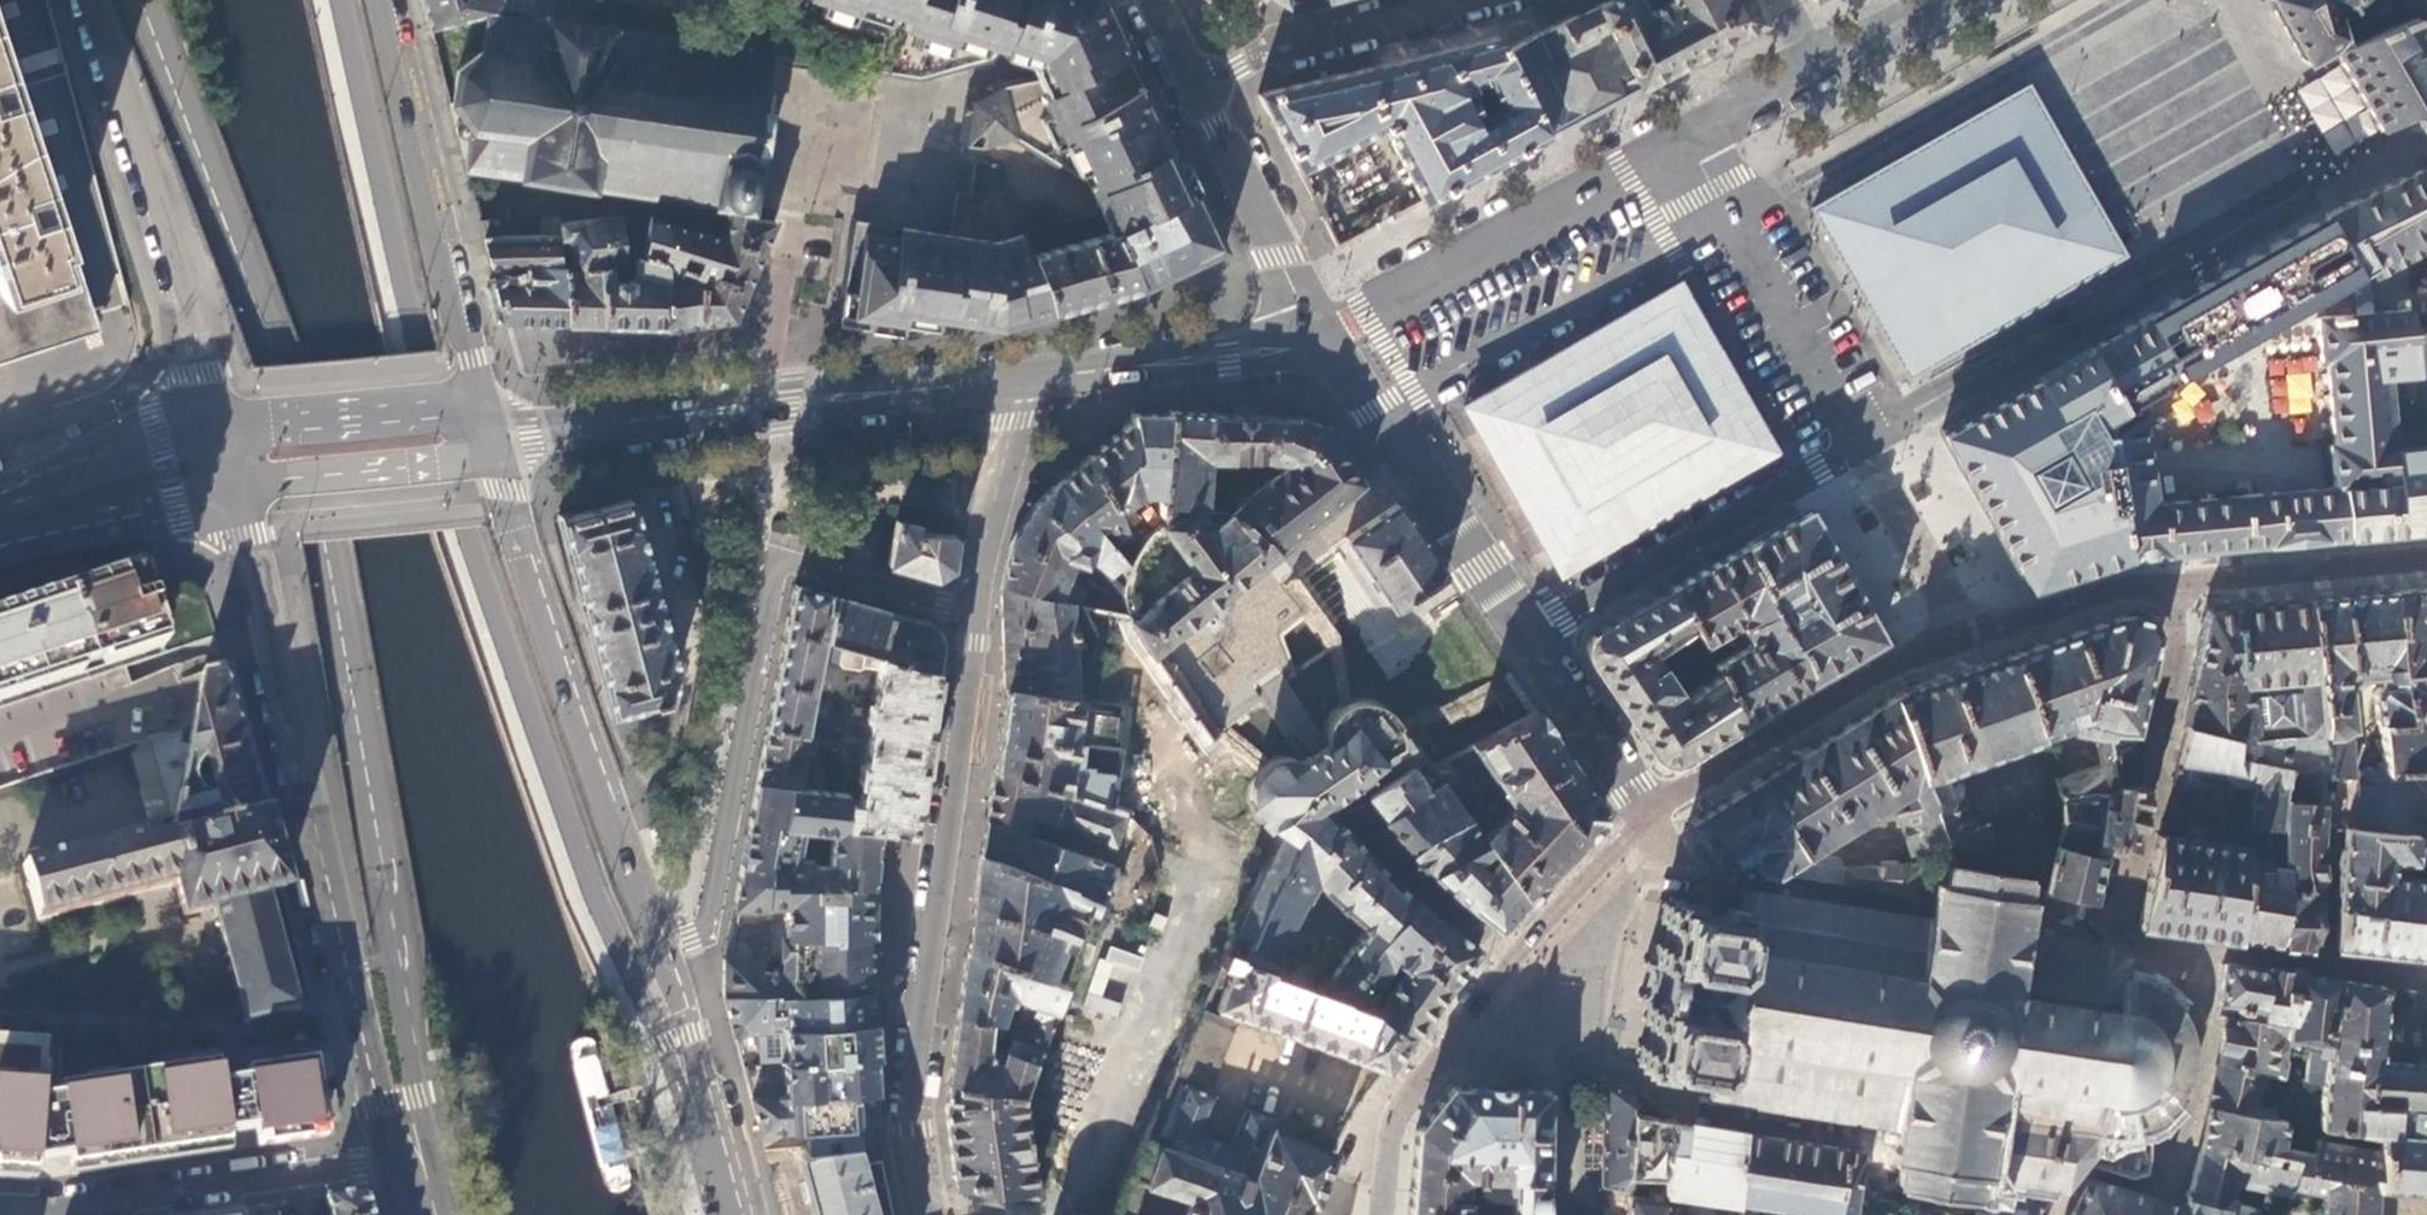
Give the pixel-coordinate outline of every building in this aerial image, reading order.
[(24,345),(51,337),(80,329),(100,323),(61,194),(58,185),(55,174),(42,130),(26,76),(23,66),(20,58),(6,11),(3,0),(0,0),(0,267),(24,345)] [(544,0),(421,0),(429,29),(487,10),(514,14),(515,8),(542,11),(544,0)] [(731,45),(585,25),(588,0),(544,0),(542,11),(515,8),(514,14),(487,10),(484,52),(457,70),(453,101),(466,120),(456,118),(455,125),(466,167),(728,206),(751,209),(752,203),(749,202),(754,168),(756,169),(757,160),(755,160),(757,150),(759,151),(762,129),(765,109),(762,109),(764,95),(765,96),(771,57),(774,53),(777,29),(739,25),(736,25),(734,28),(731,45)] [(804,6),(885,32),(880,65),(889,66),(888,69),(921,75),(992,56),(995,53),(997,48),(1004,50),(1002,56),(1012,59),(1032,66),(1037,78),(1003,86),(970,102),(964,143),(961,143),(950,233),(855,219),(840,325),(904,334),(943,328),(945,318),(999,327),(1054,314),(1033,257),(1113,234),(1139,286),(1222,251),(1106,0),(805,0),(804,6)] [(1640,90),(1700,58),(1764,24),(1751,0),(1614,0),(1601,7),(1640,90)] [(2327,60),(2341,52),(2337,38),(2325,0),(2275,0),(2262,7),(2277,34),(2301,76),(2327,60)] [(2337,38),(2398,16),(2400,28),(2416,22),(2410,0),(2325,0),(2337,38)] [(2416,22),(2426,19),(2426,0),(2410,0),(2416,22)] [(1505,49),(1551,136),(1572,125),(1626,97),(1640,90),(1601,7),(1578,17),(1577,15),(1553,27),(1505,49)] [(2327,60),(2344,88),(2374,140),(2381,136),(2385,142),(2410,184),(2426,175),(2426,19),(2416,22),(2400,28),(2341,52),(2327,60)] [(1505,49),(1500,38),(1432,54),(1329,78),(1261,93),(1268,108),(1300,171),(1384,126),(1425,202),(1551,136),(1505,49)] [(1804,224),(1899,390),(2113,268),(2019,103),(1804,224)] [(2410,184),(2312,234),(2206,293),(2146,327),(2085,362),(2116,420),(2133,411),(2241,352),(2308,312),(2361,282),(2366,290),(2426,257),(2426,175),(2410,184)] [(749,218),(751,209),(728,206),(722,235),(646,216),(638,259),(659,264),(673,268),(699,274),(699,280),(698,324),(731,320),(736,308),(767,236),(773,222),(749,218)] [(560,222),(562,234),(562,238),(568,238),(570,271),(573,270),(582,269),(599,268),(614,266),(623,265),(619,215),(571,220),(560,222)] [(501,219),(503,237),(556,235),(562,234),(560,222),(559,216),(501,219)] [(503,237),(501,219),(480,220),(484,237),(503,237)] [(1033,257),(1054,314),(1071,310),(1101,301),(1141,290),(1139,286),(1113,234),(1033,257)] [(568,322),(563,272),(563,267),(557,267),(556,235),(503,237),(484,237),(488,250),(493,269),(531,267),(532,284),(503,285),(503,277),(495,278),(507,321),(553,322),(568,322)] [(659,264),(638,259),(638,277),(615,277),(614,266),(599,268),(604,324),(665,326),(659,264)] [(665,328),(698,324),(699,280),(674,281),(673,268),(659,264),(665,326),(665,328)] [(24,345),(0,267),(0,353),(24,345)] [(604,324),(599,268),(582,269),(583,279),(573,281),(573,270),(570,271),(563,272),(568,322),(604,324)] [(1445,427),(1541,594),(1665,523),(1773,462),(1677,294),(1445,427)] [(2136,427),(2093,435),(2100,447),(2126,560),(2256,557),(2314,552),(2426,542),(2426,456),(2402,458),(2402,446),(2426,444),(2426,385),(2408,387),(2401,324),(2320,331),(2313,332),(2316,373),(2319,373),(2327,455),(2324,456),(2328,499),(2308,501),(2151,515),(2142,475),(2136,427)] [(2085,362),(2033,391),(2065,453),(2070,463),(2100,447),(2093,435),(2090,424),(2098,418),(2100,422),(2116,420),(2085,362)] [(2033,391),(1943,442),(1984,520),(1998,547),(2027,589),(2032,591),(2126,560),(2100,447),(2070,463),(2068,464),(2083,495),(2049,514),(2026,476),(2065,453),(2033,391)] [(2090,424),(2093,435),(2136,427),(2133,411),(2116,420),(2100,422),(2098,418),(2090,424)] [(1169,423),(1169,426),(1164,524),(1164,533),(1203,519),(1207,473),(1210,425),(1189,424),(1169,423)] [(1129,425),(1129,434),(1137,509),(1131,513),(1143,531),(1164,524),(1169,426),(1147,425),(1129,425)] [(1250,428),(1210,425),(1207,473),(1247,473),(1247,467),(1273,466),(1296,431),(1250,428)] [(1314,436),(1296,431),(1273,466),(1294,479),(1237,528),(1256,539),(1281,562),(1329,523),(1360,497),(1341,464),(1327,441),(1314,436)] [(1108,450),(1084,469),(1122,545),(1135,535),(1139,542),(1146,536),(1143,531),(1131,513),(1137,509),(1129,434),(1108,450)] [(1070,480),(1053,493),(1092,540),(1099,536),(1106,547),(1110,546),(1114,552),(1106,558),(1128,577),(1134,562),(1122,545),(1084,469),(1070,480)] [(1037,509),(1028,518),(1088,556),(1084,569),(1091,575),(1105,585),(1114,579),(1123,589),(1128,577),(1106,558),(1092,540),(1053,493),(1037,509)] [(1793,640),(1821,689),(1892,646),(1852,579),(1810,504),(1743,546),(1763,584),(1760,586),(1772,610),(1788,642),(1793,640)] [(1391,612),(1443,576),(1395,506),(1345,541),(1391,612)] [(575,604),(607,726),(665,711),(671,682),(625,512),(556,529),(575,604)] [(1013,545),(999,598),(1066,613),(1075,615),(1121,625),(1119,603),(1120,595),(1105,585),(1091,575),(1080,599),(1059,593),(1067,571),(1081,575),(1084,569),(1088,556),(1028,518),(1013,545)] [(1119,603),(1121,625),(1128,642),(1148,670),(1161,660),(1198,630),(1225,608),(1231,603),(1281,562),(1256,539),(1237,528),(1216,521),(1203,519),(1164,533),(1144,549),(1134,562),(1128,577),(1123,589),(1120,595),(1119,603)] [(885,575),(932,589),(947,579),(948,567),(951,548),(914,545),(916,538),(893,533),(885,575)] [(1737,621),(1741,629),(1772,610),(1760,586),(1763,584),(1743,546),(1710,564),(1669,587),(1693,629),(1700,643),(1737,621)] [(165,652),(159,632),(147,593),(146,593),(139,573),(56,600),(55,600),(0,618),(0,707),(165,652)] [(1693,629),(1669,587),(1621,614),(1593,629),(1587,635),(1584,643),(1584,649),(1586,656),(1590,661),(1653,753),(1659,758),(1666,766),(1674,770),(1683,770),(1695,764),(1747,731),(1718,675),(1681,699),(1651,655),(1693,629)] [(2395,591),(2406,717),(2376,721),(2383,768),(2394,768),(2426,767),(2423,726),(2426,726),(2426,588),(2395,591)] [(2372,694),(2376,721),(2406,717),(2395,591),(2350,596),(2308,599),(2321,731),(2322,773),(2322,778),(2349,776),(2348,727),(2343,676),(2350,668),(2379,667),(2380,685),(2376,686),(2372,694)] [(776,678),(764,740),(798,746),(799,739),(816,652),(825,608),(791,598),(776,678)] [(1000,634),(1002,703),(1073,713),(1068,652),(1076,651),(1075,639),(1065,638),(1066,613),(999,598),(1000,634)] [(2286,833),(2287,805),(2287,769),(2322,773),(2321,731),(2308,599),(2262,605),(2247,607),(2206,612),(2190,689),(2252,683),(2256,746),(2245,745),(2245,760),(2258,763),(2255,787),(2251,824),(2247,824),(2247,830),(2286,833)] [(840,659),(933,681),(935,663),(936,655),(934,649),(931,642),(926,638),(920,634),(867,620),(825,608),(816,652),(840,659)] [(1784,710),(1821,689),(1793,640),(1788,642),(1772,610),(1741,629),(1749,643),(1713,666),(1718,675),(1747,731),(1784,710)] [(2112,729),(2132,730),(2154,633),(2154,625),(2151,619),(2146,614),(2140,612),(2134,612),(2106,619),(2080,628),(2012,653),(2038,736),(2071,725),(2072,729),(2099,733),(2110,736),(2112,729)] [(2038,736),(2012,653),(1957,672),(1898,692),(1947,844),(1995,850),(1991,821),(1976,825),(1961,781),(1944,787),(1938,770),(2038,736)] [(839,836),(874,840),(909,844),(914,812),(930,699),(933,681),(840,659),(834,674),(837,681),(857,684),(862,680),(875,682),(872,706),(866,705),(864,717),(837,714),(834,739),(844,741),(832,805),(839,805),(840,795),(859,798),(856,816),(842,815),(839,836)] [(1209,754),(1219,746),(1161,660),(1148,670),(1156,682),(1162,691),(1209,754)] [(190,726),(168,838),(264,816),(264,815),(225,666),(201,672),(190,726)] [(2252,683),(2190,689),(2184,724),(2187,729),(2234,741),(2234,758),(2245,760),(2245,745),(2256,746),(2252,683)] [(1947,844),(1898,692),(1892,693),(1790,757),(1689,820),(1716,866),(1750,861),(1757,871),(1777,875),(1791,865),(1793,868),(1791,877),(1914,896),(1919,862),(1898,863),(1897,859),(1848,863),(1848,865),(1845,865),(1841,855),(1826,856),(1822,858),(1816,850),(1909,791),(1917,807),(1911,854),(1939,843),(1940,847),(1947,844)] [(996,744),(993,771),(1048,787),(1065,792),(1116,807),(1131,721),(1076,713),(1073,713),(1002,703),(996,744)] [(1355,799),(1360,796),(1370,789),(1369,786),(1414,758),(1401,740),(1398,741),(1389,727),(1381,720),(1373,717),(1363,716),(1354,715),(1345,718),(1336,726),(1331,733),(1327,742),(1325,748),(1324,755),(1324,758),(1315,763),(1306,769),(1300,774),(1297,769),(1280,768),(1275,770),(1267,772),(1265,773),(1259,776),(1252,785),(1246,797),(1247,809),(1249,817),(1254,826),(1262,834),(1273,840),(1279,842),(1285,842),(1325,818),(1336,812),(1355,799)] [(1598,818),(1534,723),(1469,759),(1509,819),(1482,851),(1488,860),(1494,868),(1524,908),(1525,909),(1566,867),(1597,835),(1599,831),(1600,826),(1599,821),(1598,818)] [(2095,741),(2097,763),(2113,758),(2112,755),(2120,756),(2126,757),(2132,730),(2112,729),(2110,736),(2099,733),(2095,741)] [(2234,741),(2187,729),(2176,779),(2180,784),(2180,787),(2194,790),(2198,785),(2201,774),(2227,777),(2233,786),(2255,787),(2258,763),(2245,760),(2234,758),(2234,741)] [(758,774),(754,795),(792,801),(798,764),(807,765),(810,741),(799,739),(798,746),(764,740),(758,774)] [(2119,786),(2122,785),(2120,756),(2112,755),(2113,758),(2097,763),(2053,777),(2059,798),(2107,791),(2119,789),(2119,786)] [(2426,767),(2394,768),(2397,836),(2418,837),(2426,838),(2426,790),(2426,767)] [(2397,836),(2394,768),(2383,768),(2360,773),(2361,833),(2397,836)] [(987,811),(986,820),(1031,836),(1033,827),(1035,818),(1112,842),(1129,840),(1136,814),(1127,810),(1116,807),(1065,792),(993,771),(990,794),(987,811)] [(1377,819),(1386,831),(1427,805),(1411,781),(1368,808),(1377,819)] [(2107,791),(2095,841),(2131,850),(2142,785),(2122,785),(2119,786),(2119,789),(2107,791)] [(735,893),(776,894),(780,867),(792,801),(754,795),(735,893)] [(1412,862),(1465,828),(1441,796),(1427,805),(1386,831),(1398,845),(1412,862)] [(776,896),(871,895),(871,869),(874,840),(839,836),(842,815),(843,806),(839,805),(832,805),(827,804),(821,865),(804,864),(803,869),(780,867),(776,894),(776,896)] [(2323,807),(2287,805),(2286,833),(2285,864),(2277,943),(2311,946),(2321,829),(2323,807)] [(268,894),(284,891),(283,889),(264,816),(168,838),(152,844),(147,834),(21,867),(38,922),(174,886),(183,919),(214,910),(245,1023),(299,1009),(290,977),(292,976),(292,974),(289,974),(282,945),(283,944),(283,941),(280,942),(273,912),(275,912),(274,909),(272,910),(268,894)] [(1263,987),(1336,1013),(1411,910),(1361,862),(1325,818),(1285,842),(1279,842),(1262,876),(1278,884),(1236,968),(1234,972),(1264,984),(1263,987)] [(981,853),(1100,895),(1111,866),(1031,836),(986,820),(984,836),(981,853)] [(1482,851),(1465,828),(1412,862),(1421,872),(1431,884),(1482,851)] [(2418,837),(2397,836),(2361,833),(2347,832),(2333,949),(2426,959),(2426,881),(2392,878),(2393,861),(2416,862),(2418,837)] [(2245,848),(2159,836),(2140,929),(2239,941),(2245,848)] [(2101,855),(2055,844),(2044,886),(2080,895),(2090,898),(2101,855)] [(2260,850),(2245,848),(2239,941),(2277,943),(2285,864),(2278,863),(2277,870),(2271,870),(2271,863),(2259,861),(2260,850)] [(1488,860),(1482,851),(1431,884),(1452,906),(1496,940),(1510,923),(1524,908),(1494,868),(1482,881),(1474,873),(1488,860)] [(970,926),(965,961),(1046,991),(1058,959),(1065,962),(1079,920),(1062,913),(1067,901),(1094,912),(1100,895),(981,853),(970,926)] [(1650,1003),(1647,1019),(1649,1019),(1649,1022),(1653,1028),(1652,1037),(1646,1039),(1646,1044),(1643,1044),(1640,1060),(1643,1061),(1642,1067),(1664,1071),(1665,1063),(1701,1069),(1699,1076),(1712,1078),(1710,1096),(1886,1122),(1882,1144),(1894,1146),(1891,1163),(1902,1164),(1899,1185),(1972,1196),(1975,1175),(1985,1176),(1983,1188),(1996,1189),(1998,1179),(2061,1188),(2092,1148),(2096,1149),(2099,1128),(2104,1129),(2109,1129),(2116,1129),(2123,1128),(2127,1127),(2131,1126),(2132,1129),(2136,1127),(2138,1130),(2143,1128),(2142,1124),(2156,1119),(2157,1121),(2160,1120),(2159,1117),(2162,1116),(2162,1114),(2167,1110),(2171,1106),(2174,1102),(2178,1096),(2182,1090),(2184,1086),(2187,1081),(2188,1076),(2190,1071),(2191,1065),(2192,1058),(2192,1053),(2191,1044),(2190,1039),(2189,1034),(2187,1027),(2184,1020),(2182,1016),(2178,1010),(2180,1008),(2178,1006),(2181,1003),(2178,1001),(2176,1003),(2171,999),(2165,993),(2167,990),(2164,987),(2162,989),(2159,987),(2157,989),(2150,985),(2143,982),(2139,980),(2131,978),(2123,977),(2126,956),(2105,946),(2071,940),(2020,931),(2023,907),(2025,907),(2026,896),(2019,894),(2022,874),(1948,863),(1945,883),(1936,882),(1934,895),(1935,895),(1932,918),(1741,888),(1738,906),(1727,904),(1725,913),(1688,907),(1689,898),(1669,895),(1668,902),(1666,902),(1664,917),(1665,917),(1664,921),(1670,927),(1669,934),(1663,939),(1662,944),(1659,943),(1657,959),(1660,960),(1653,1003),(1650,1003)] [(725,997),(852,988),(871,987),(871,959),(871,902),(871,895),(776,896),(776,894),(735,893),(725,954),(725,997)] [(1429,1026),(1437,1016),(1435,1014),(1476,962),(1411,910),(1336,1013),(1263,987),(1264,984),(1234,972),(1236,968),(1222,962),(1215,978),(1227,983),(1214,1008),(1388,1073),(1417,1037),(1419,1038),(1429,1026)] [(1101,945),(1084,1010),(1119,1019),(1136,954),(1101,945)] [(1046,991),(965,961),(954,1036),(947,1088),(1024,1105),(1051,1027),(1063,997),(1046,991)] [(2226,963),(2223,964),(2217,1002),(2264,1008),(2261,1020),(2287,1024),(2285,1035),(2327,1041),(2335,978),(2282,970),(2226,963)] [(2335,978),(2327,1041),(2326,1052),(2308,1049),(2302,1079),(2324,1081),(2318,1124),(2352,1129),(2355,1105),(2394,1106),(2426,1107),(2426,1064),(2377,1059),(2385,986),(2335,978)] [(857,1124),(877,1122),(876,1087),(871,1087),(871,1055),(872,1020),(853,1021),(853,1004),(852,988),(725,997),(722,997),(764,1132),(798,1129),(857,1124)] [(1200,1011),(1174,1072),(1209,1086),(1234,1024),(1200,1011)] [(2287,1024),(2261,1020),(2224,1016),(2217,1060),(2218,1060),(2261,1070),(2279,1073),(2285,1035),(2287,1024)] [(572,1042),(569,1050),(605,1186),(612,1193),(622,1192),(631,1187),(633,1179),(612,1100),(596,1042),(591,1037),(580,1038),(572,1042)] [(0,1038),(0,1167),(2,1167),(30,1169),(36,1169),(37,1161),(56,1159),(70,1157),(71,1166),(229,1142),(228,1133),(241,1131),(255,1129),(258,1147),(327,1136),(315,1059),(246,1069),(247,1078),(220,1082),(217,1061),(59,1085),(60,1094),(42,1097),(45,1042),(0,1038)] [(2261,1070),(2218,1060),(2210,1105),(2270,1116),(2272,1108),(2253,1104),(2261,1070)] [(1456,1073),(1416,1128),(1413,1161),(1409,1214),(1467,1214),(1469,1176),(1513,1179),(1511,1214),(1549,1214),(1551,1162),(1557,1081),(1456,1073)] [(1636,1088),(1601,1080),(1601,1134),(1601,1190),(1610,1191),(1611,1184),(1629,1185),(1629,1184),(1634,1112),(1636,1088)] [(1253,1182),(1273,1127),(1276,1122),(1247,1110),(1232,1147),(1199,1135),(1214,1097),(1180,1084),(1164,1122),(1168,1124),(1159,1146),(1253,1182)] [(1037,1188),(1024,1105),(947,1088),(943,1117),(944,1127),(953,1185),(1041,1199),(1045,1194),(1043,1187),(1037,1188)] [(2270,1116),(2210,1105),(2208,1105),(2198,1149),(2238,1158),(2283,1167),(2284,1162),(2286,1145),(2279,1144),(2284,1118),(2282,1118),(2270,1116)] [(2393,1134),(2394,1106),(2355,1105),(2352,1129),(2352,1131),(2379,1137),(2379,1150),(2377,1184),(2370,1184),(2369,1214),(2397,1214),(2397,1188),(2426,1190),(2426,1115),(2426,1134),(2393,1134)] [(2279,1108),(2272,1108),(2270,1116),(2282,1118),(2283,1112),(2279,1108)] [(1634,1112),(1629,1184),(1662,1186),(1669,1118),(1634,1112)] [(1744,1129),(1669,1118),(1662,1186),(1662,1189),(1737,1200),(1744,1129)] [(798,1129),(799,1143),(828,1140),(827,1134),(834,1133),(834,1139),(857,1137),(857,1124),(798,1129)] [(1308,1201),(1311,1202),(1313,1203),(1333,1152),(1273,1127),(1253,1182),(1159,1146),(1143,1185),(1149,1187),(1150,1185),(1189,1198),(1183,1214),(1303,1214),(1308,1201)] [(1744,1129),(1737,1200),(1816,1214),(1851,1214),(1862,1146),(1744,1129)] [(880,1158),(863,1163),(857,1137),(834,1139),(828,1140),(799,1143),(800,1148),(797,1149),(813,1214),(893,1214),(880,1158)] [(2313,1138),(2307,1166),(2370,1179),(2370,1184),(2377,1184),(2379,1150),(2313,1138)] [(2238,1158),(2198,1149),(2186,1192),(2230,1200),(2231,1199),(2234,1181),(2238,1158)] [(2234,1181),(2304,1196),(2305,1189),(2322,1192),(2322,1214),(2369,1214),(2370,1184),(2370,1179),(2307,1166),(2284,1162),(2283,1167),(2238,1158),(2234,1181)] [(30,1169),(2,1167),(1,1176),(29,1178),(30,1169)] [(2183,1204),(2130,1191),(2087,1180),(2069,1214),(2182,1214),(2184,1205),(2183,1204)] [(364,1191),(326,1197),(331,1214),(370,1214),(364,1191)] [(2186,1192),(2185,1198),(2183,1204),(2184,1205),(2182,1214),(2227,1214),(2230,1200),(2186,1192)] [(1662,1208),(1663,1200),(1631,1196),(1629,1198),(1626,1214),(1662,1214),(1662,1208)] [(2231,1199),(2230,1200),(2227,1214),(2257,1214),(2259,1208),(2231,1199)] [(277,1204),(257,1207),(242,1210),(243,1214),(279,1214),(277,1204)]
